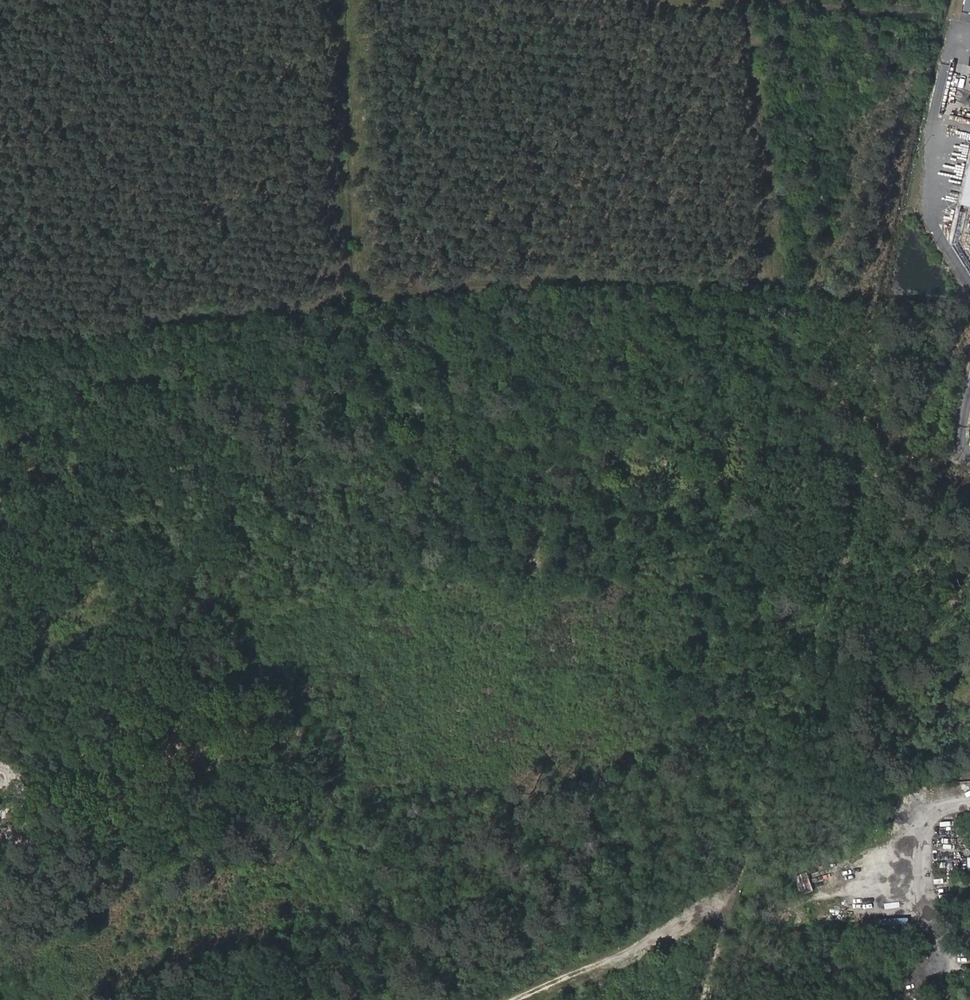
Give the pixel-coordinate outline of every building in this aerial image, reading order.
[(961,206),(969,208),(969,166),(961,206)] [(961,206),(953,243),(969,271),(969,208),(961,206)]
